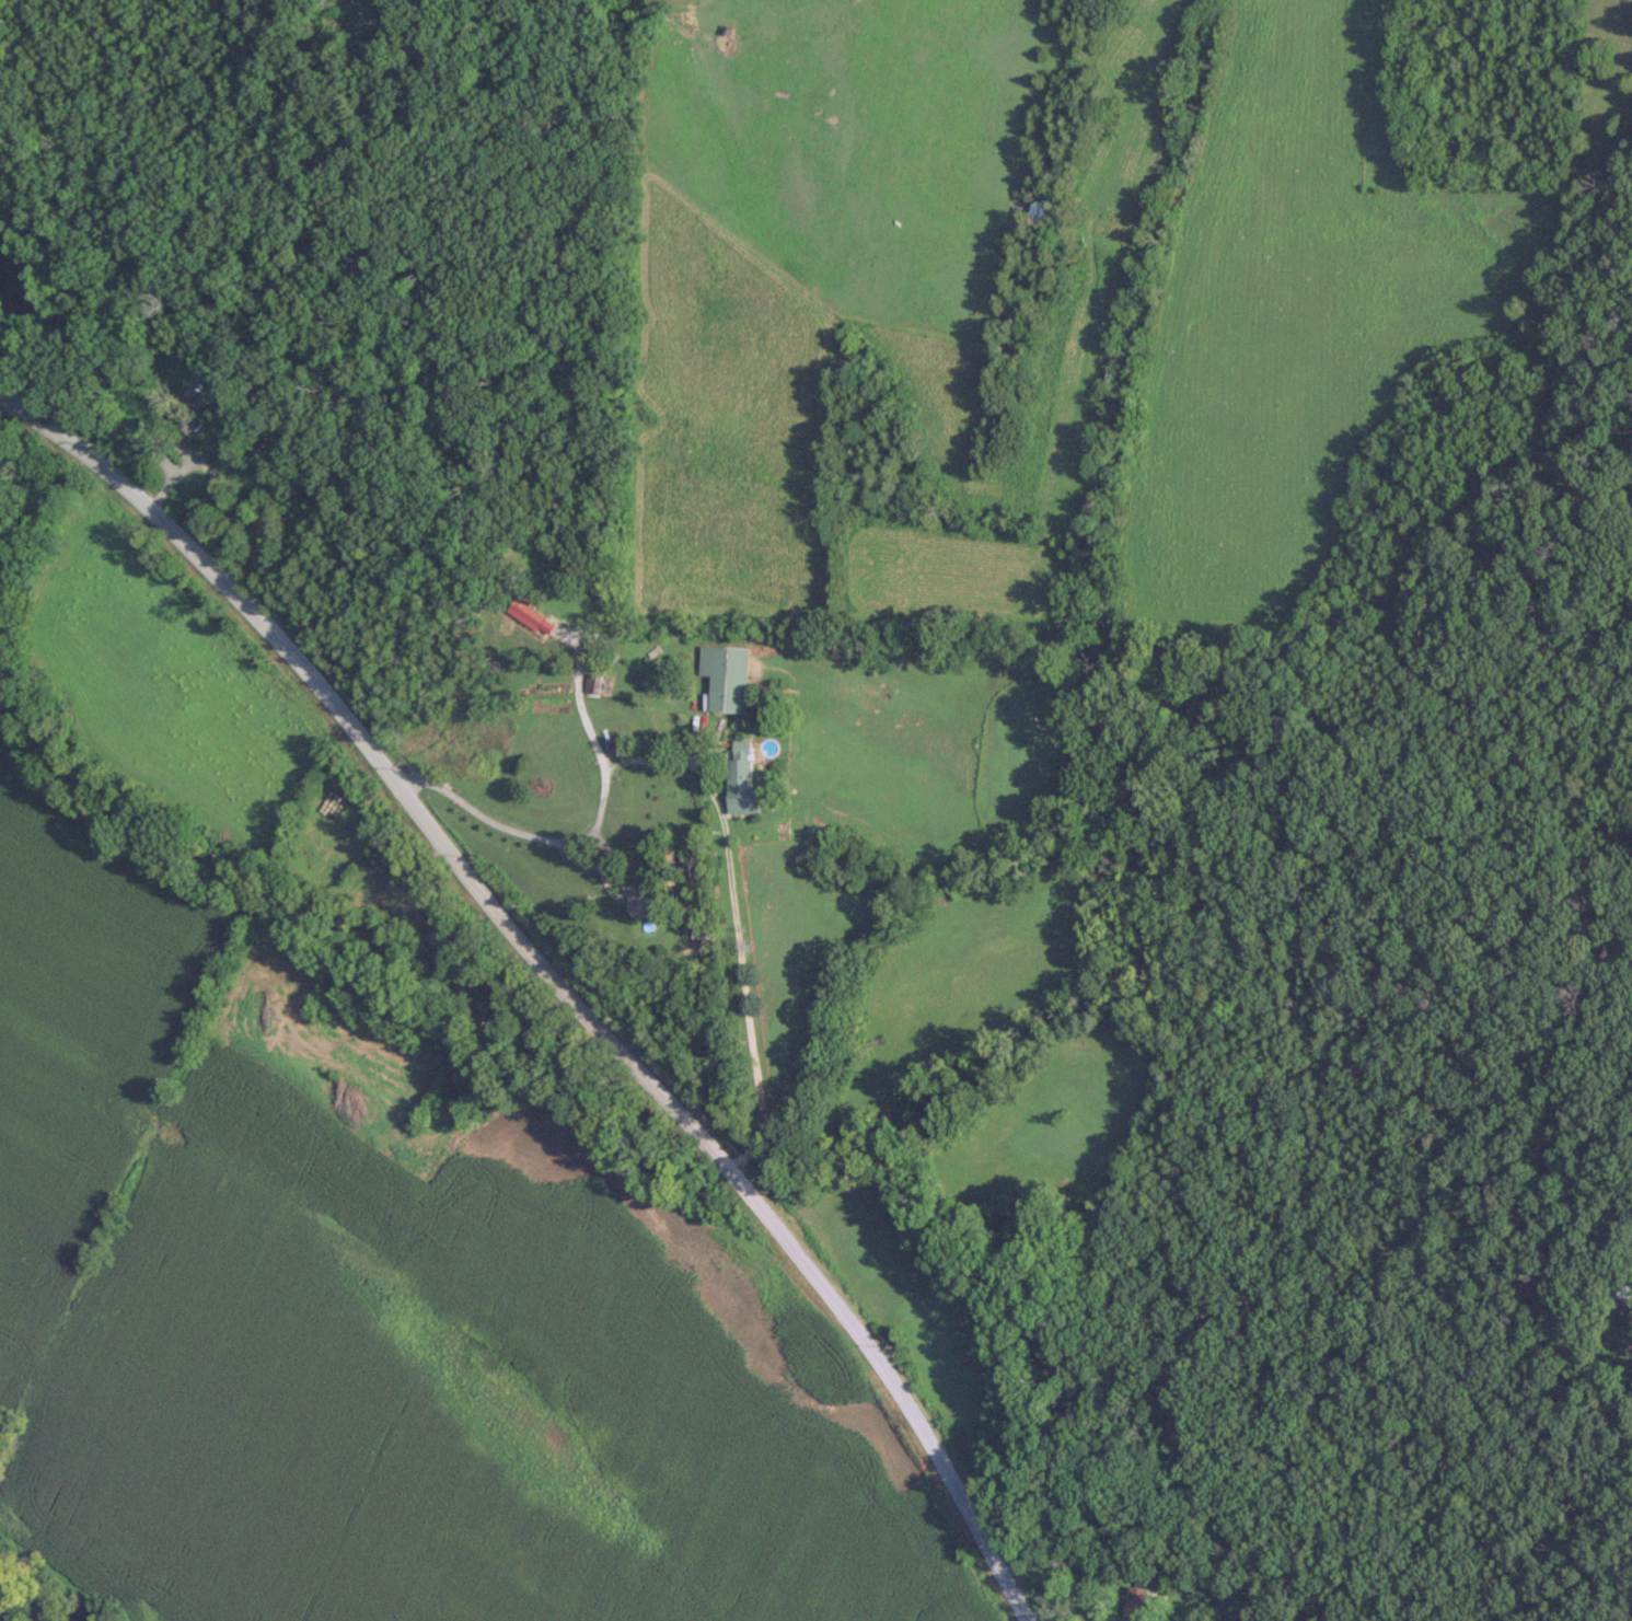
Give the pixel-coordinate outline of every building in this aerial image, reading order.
[(1032,219),(1047,219),(1047,202),(1032,202),(1032,219)] [(193,372),(215,391),(226,379),(204,360),(193,372)] [(194,436),(215,409),(196,395),(176,422),(194,436)] [(751,649),(700,647),(699,676),(712,676),(711,713),(749,714),(751,649)] [(728,760),(728,792),(753,792),(753,741),(734,741),(734,760),(728,760)] [(385,856),(374,845),(362,858),(374,868),(385,856)] [(658,916),(658,888),(634,888),(634,916),(658,916)] [(1129,1587),(1125,1620),(1149,1620),(1153,1590),(1129,1587)]
